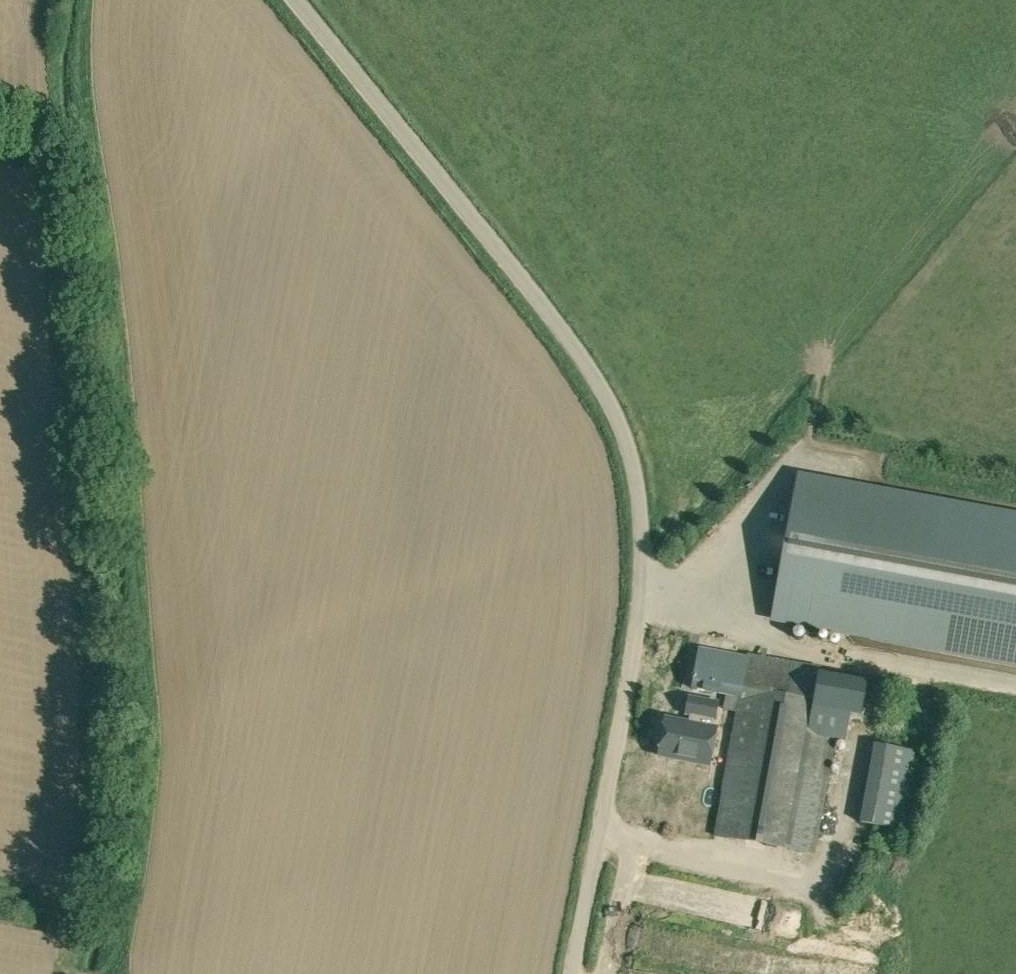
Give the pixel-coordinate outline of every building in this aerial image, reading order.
[(772,617),(1015,662),(1015,517),(798,477),(772,617)] [(827,772),(833,740),(845,742),(850,713),(860,715),(861,708),(866,682),(836,676),(819,673),(820,667),(770,658),(748,654),(747,657),(699,648),(692,688),(727,695),(724,709),(737,712),(714,834),(793,849),(813,853),(824,791),(828,773),(827,772)] [(711,702),(683,697),(680,713),(684,714),(682,721),(660,717),(653,754),(702,764),(709,726),(704,725),(706,718),(708,718),(711,702)] [(861,822),(900,829),(913,752),(875,745),(861,822)]
